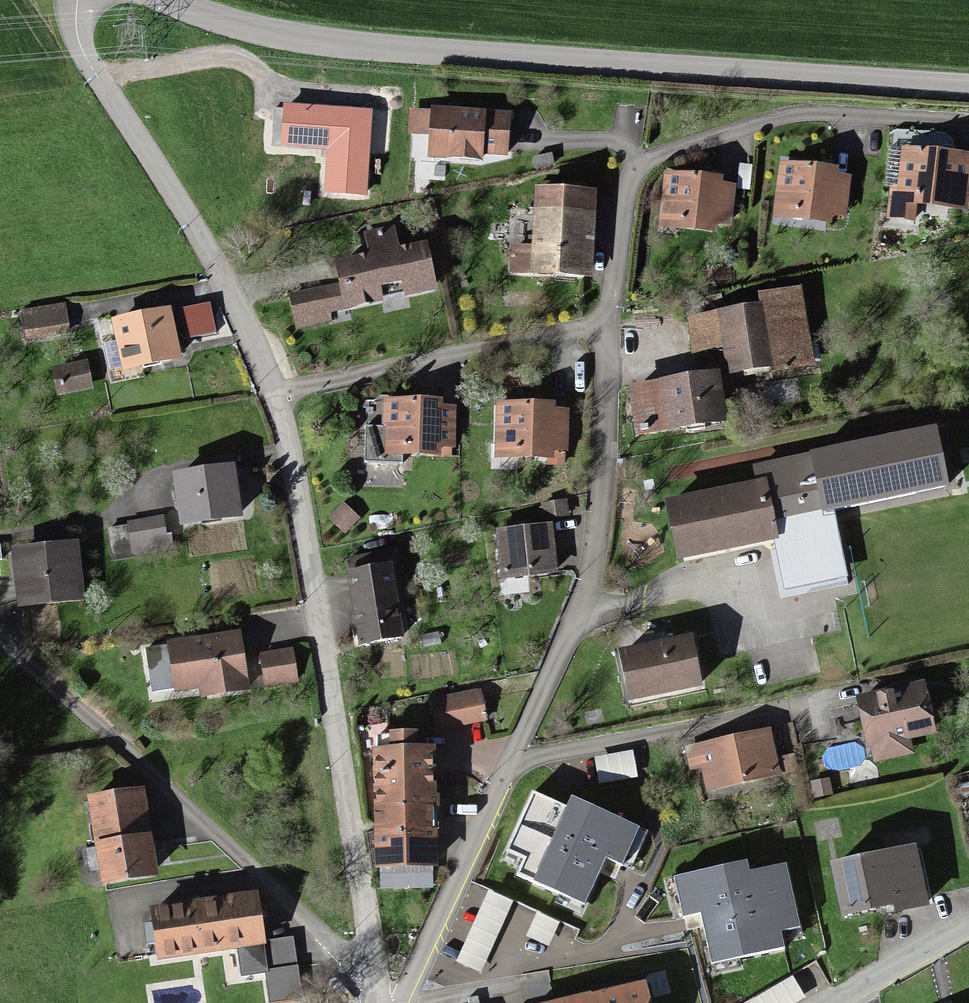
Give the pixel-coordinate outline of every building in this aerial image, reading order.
[(372,111),(283,105),(280,145),(326,149),(323,191),(366,194),(372,111)] [(510,112),(431,106),(427,157),(483,161),(483,152),(507,154),(510,112)] [(968,157),(900,151),(895,203),(963,210),(968,157)] [(779,169),(776,221),(831,224),(831,217),(841,217),(843,180),(833,179),(833,172),(779,169)] [(661,176),(658,228),(713,230),(713,223),(723,224),(725,186),(715,186),(715,178),(661,176)] [(590,193),(528,191),(527,249),(510,249),(509,276),(588,278),(590,193)] [(362,261),(328,268),(331,285),(286,295),(293,327),(326,319),(325,311),(428,288),(419,248),(393,254),(389,238),(358,245),(362,261)] [(758,305),(689,318),(695,356),(721,351),(725,372),(766,364),(767,372),(809,364),(796,291),(757,298),(758,305)] [(63,313),(21,319),(24,341),(66,335),(63,313)] [(166,315),(109,323),(115,367),(172,359),(166,315)] [(712,373),(631,387),(639,437),(721,424),(712,373)] [(449,405),(382,401),(380,452),(446,455),(449,405)] [(562,408),(494,405),(492,456),(560,459),(562,408)] [(929,434),(761,468),(776,537),(825,527),(821,507),(939,483),(929,434)] [(230,470),(169,478),(176,524),(236,516),(230,470)] [(759,482),(661,503),(674,560),(771,540),(759,482)] [(562,503),(539,503),(540,518),(562,517),(562,503)] [(548,527),(493,531),(497,578),(551,574),(548,527)] [(67,546),(8,554),(15,608),(74,600),(67,546)] [(388,569),(342,575),(351,642),(397,636),(388,569)] [(235,637),(161,647),(167,691),(196,687),(197,700),(243,694),(235,637)] [(686,640),(616,651),(624,699),(694,688),(686,640)] [(289,652),(255,654),(257,685),(291,683),(289,652)] [(918,687),(851,701),(861,746),(927,732),(918,687)] [(474,699),(429,704),(432,735),(478,730),(474,699)] [(766,734),(680,750),(684,774),(696,773),(699,792),(788,777),(784,757),(770,759),(766,734)] [(382,751),(365,752),(371,869),(431,867),(425,749),(409,750),(408,737),(381,738),(382,751)] [(137,796),(82,801),(90,887),(145,882),(137,796)] [(638,828),(572,797),(533,880),(585,904),(607,858),(620,864),(638,828)] [(918,840),(827,860),(839,916),(894,904),(896,912),(932,904),(918,840)] [(746,860),(673,876),(682,917),(701,913),(712,966),(785,950),(781,930),(798,926),(785,863),(748,871),(746,860)] [(248,899),(186,907),(192,953),(254,945),(248,899)] [(526,1002),(643,1002),(638,980),(586,993),(585,988),(526,1002)]
